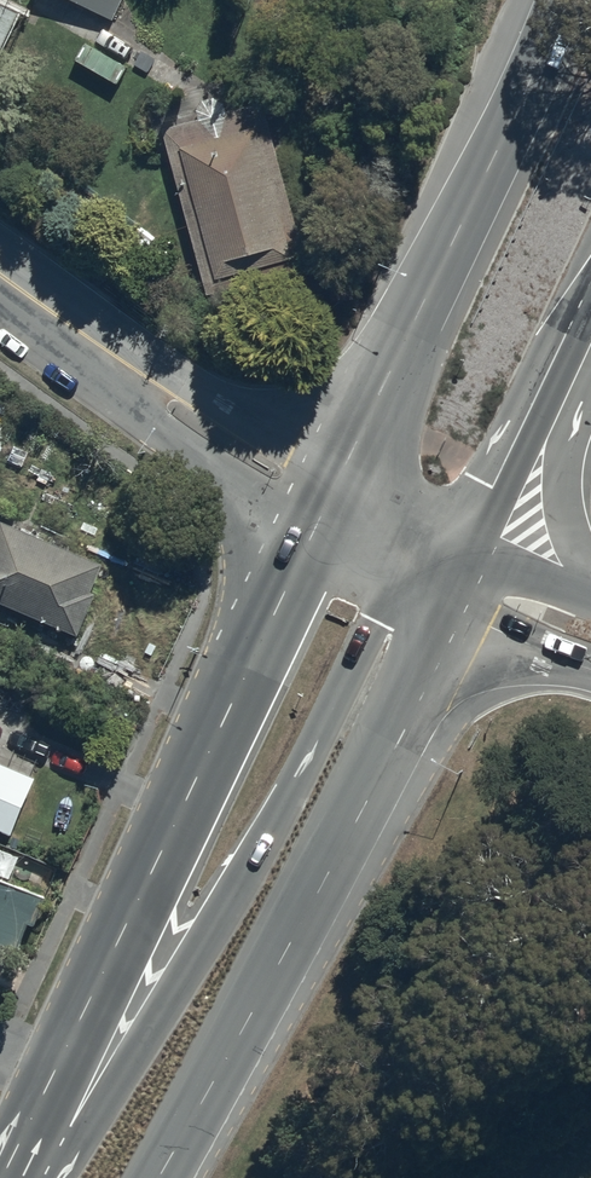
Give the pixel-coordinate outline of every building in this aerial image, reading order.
[(11,0),(0,0),(0,45),(19,4),(11,0)] [(110,17),(118,0),(76,0),(110,17)] [(159,125),(203,288),(305,261),(263,101),(227,111),(210,101),(195,116),(159,125)] [(77,631),(95,589),(91,587),(103,560),(1,516),(0,519),(0,598),(77,631)] [(10,830),(34,772),(0,758),(0,826),(10,830)] [(0,877),(0,938),(17,945),(35,899),(25,895),(28,888),(0,877)]
